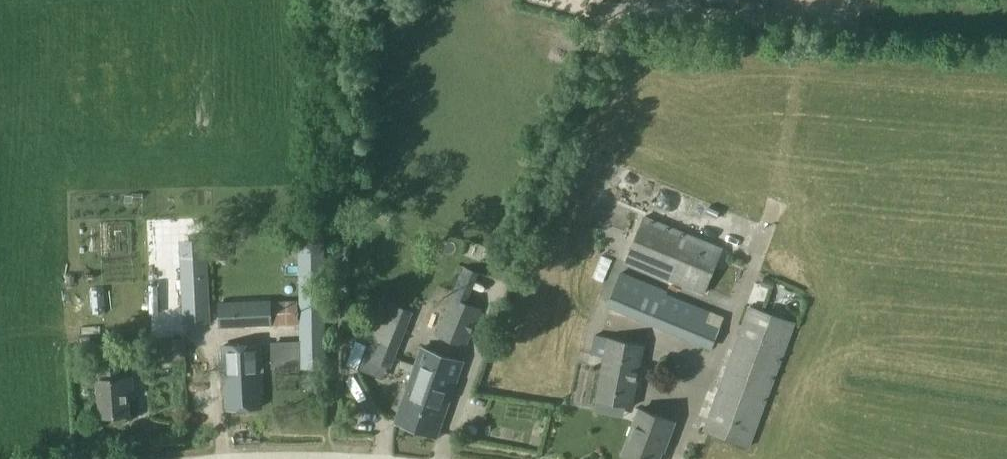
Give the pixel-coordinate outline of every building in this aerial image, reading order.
[(706,7),(767,10),(767,0),(707,0),(706,7)] [(722,248),(644,216),(626,261),(704,293),(722,248)] [(226,240),(213,240),(214,257),(227,256),(226,240)] [(208,250),(182,251),(186,324),(211,323),(208,250)] [(601,272),(607,256),(597,252),(591,268),(601,272)] [(300,342),(272,343),(273,368),(326,366),(325,256),(300,257),(300,342)] [(668,289),(622,271),(608,306),(653,325),(654,323),(713,347),(725,315),(690,302),(675,296),(667,293),(668,289)] [(437,334),(466,346),(481,308),(454,296),(437,334)] [(271,326),(271,324),(270,300),(270,298),(221,300),(222,328),(271,326)] [(299,299),(270,300),(271,324),(300,323),(299,299)] [(704,429),(750,447),(796,323),(749,306),(704,429)] [(356,329),(353,336),(367,341),(361,356),(391,367),(407,327),(377,315),(372,327),(359,322),(356,329)] [(633,407),(646,344),(595,334),(592,353),(603,355),(596,399),(597,400),(594,411),(610,414),(612,403),(633,407)] [(184,338),(147,341),(149,365),(186,361),(184,338)] [(228,406),(261,405),(260,388),(263,388),(262,343),(222,344),(225,385),(227,385),(228,406)] [(396,422),(437,436),(463,361),(422,346),(396,422)] [(100,389),(102,416),(129,414),(128,398),(133,398),(132,386),(121,387),(120,371),(104,373),(105,389),(100,389)] [(638,458),(658,458),(661,450),(663,451),(673,421),(640,409),(624,454),(638,458)]
